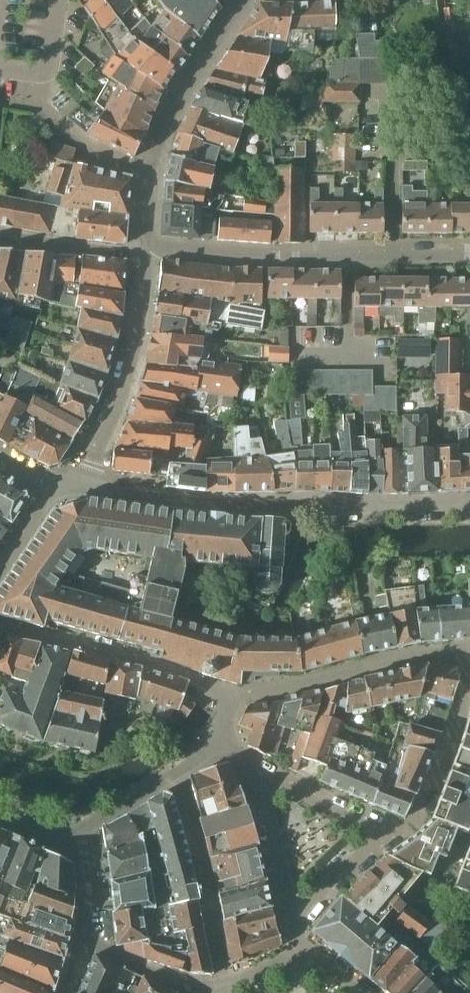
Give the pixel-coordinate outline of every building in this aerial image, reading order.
[(84,8),(90,17),(108,43),(109,42),(116,52),(119,58),(164,91),(175,74),(174,73),(138,44),(138,43),(133,38),(129,33),(118,18),(105,0),(92,0),(84,8)] [(118,18),(133,4),(133,3),(131,0),(105,0),(118,18)] [(165,9),(163,11),(165,12),(199,39),(222,9),(213,0),(157,0),(165,9)] [(260,3),(250,19),(288,27),(287,31),(315,30),(315,31),(316,48),(334,49),(336,23),(335,1),(319,3),(294,3),(260,3)] [(443,9),(445,21),(454,20),(452,7),(443,9)] [(144,18),(129,33),(133,38),(138,43),(138,44),(174,73),(199,39),(165,12),(163,11),(151,27),(144,18)] [(238,37),(238,38),(272,41),(286,43),(287,43),(286,51),(313,53),(315,31),(315,30),(287,31),(288,27),(250,19),(238,37)] [(455,32),(454,20),(445,21),(446,34),(455,32)] [(360,58),(372,58),(382,58),(382,41),(374,41),(374,34),(357,34),(360,58)] [(238,38),(216,69),(262,78),(269,51),(285,52),(285,51),(286,51),(287,43),(286,43),(272,41),(238,38)] [(108,43),(100,54),(107,60),(109,57),(113,59),(102,74),(119,86),(154,111),(162,93),(164,91),(119,58),(116,52),(109,42),(108,43)] [(447,44),(449,56),(458,55),(456,43),(447,44)] [(459,67),(458,55),(449,56),(451,68),(459,67)] [(85,57),(75,67),(82,74),(86,77),(95,66),(85,57)] [(330,82),(336,83),(343,84),(342,83),(344,58),(331,61),(330,82)] [(360,58),(344,58),(342,83),(343,84),(360,84),(360,58)] [(372,58),(360,58),(360,84),(361,84),(372,84),(372,58)] [(382,58),(372,58),(372,84),(384,84),(384,58),(382,58)] [(384,58),(384,84),(396,84),(396,58),(384,58)] [(396,84),(408,84),(408,58),(396,58),(396,84)] [(408,58),(408,84),(420,84),(420,58),(408,58)] [(216,69),(203,88),(241,99),(244,100),(245,90),(264,95),(266,79),(262,78),(216,69)] [(452,82),(457,93),(465,90),(460,78),(452,82)] [(361,84),(360,84),(343,84),(336,83),(326,83),(324,91),(323,102),(360,103),(361,84)] [(119,86),(105,111),(144,135),(154,111),(119,86)] [(203,88),(191,108),(219,118),(220,116),(245,123),(246,124),(250,125),(252,120),(244,118),(249,103),(241,99),(203,88)] [(320,117),(323,102),(324,91),(314,89),(311,102),(314,103),(311,115),(320,117)] [(469,102),(465,90),(457,93),(461,105),(469,102)] [(86,95),(66,118),(86,134),(134,157),(144,135),(105,111),(104,112),(86,95)] [(190,108),(178,133),(234,152),(245,124),(245,123),(220,116),(219,118),(191,108),(190,108)] [(178,134),(171,155),(214,169),(214,168),(217,158),(231,162),(234,152),(178,133),(178,134)] [(355,162),(355,135),(355,134),(334,134),(333,171),(355,171),(355,170),(355,162)] [(47,193),(44,204),(56,207),(62,208),(62,207),(80,210),(81,210),(81,211),(127,215),(131,177),(77,165),(72,163),(76,150),(51,143),(47,157),(59,161),(56,168),(55,168),(47,193)] [(166,181),(166,182),(190,186),(210,190),(214,169),(171,155),(171,156),(166,181)] [(261,155),(259,163),(275,166),(274,158),(261,155)] [(413,171),(413,161),(403,161),(403,171),(413,171)] [(272,180),(274,169),(275,166),(259,163),(256,162),(253,176),(272,180)] [(355,162),(355,170),(368,170),(368,162),(359,162),(355,162)] [(276,169),(275,244),(304,243),(305,170),(276,169)] [(164,206),(164,207),(199,210),(200,209),(208,210),(216,210),(224,211),(226,202),(228,195),(228,194),(211,190),(210,190),(190,186),(166,182),(164,206)] [(310,232),(335,232),(335,204),(320,204),(320,188),(311,188),(310,232)] [(335,232),(358,233),(359,233),(359,204),(344,204),(344,189),(335,188),(335,204),(335,232)] [(402,188),(402,234),(427,234),(427,205),(427,194),(412,194),(412,188),(402,188)] [(358,233),(379,233),(384,233),(384,189),(375,189),(375,204),(359,204),(359,233),(358,233)] [(427,189),(427,194),(427,205),(427,234),(451,234),(451,233),(452,205),(436,205),(436,189),(427,189)] [(452,205),(451,233),(469,233),(469,189),(467,189),(467,205),(452,205)] [(32,230),(33,230),(51,234),(56,207),(44,204),(42,204),(0,196),(0,225),(32,230)] [(265,215),(266,203),(245,198),(243,213),(265,215)] [(56,207),(51,234),(55,234),(71,237),(76,238),(80,210),(62,207),(62,208),(56,207)] [(164,207),(162,230),(168,236),(208,238),(208,237),(214,237),(216,210),(208,210),(200,209),(199,210),(164,207)] [(80,210),(76,238),(77,238),(125,244),(127,223),(128,217),(127,215),(81,211),(81,210),(80,210)] [(218,239),(244,241),(245,220),(219,218),(218,239)] [(244,241),(270,243),(271,222),(245,220),(244,241)] [(16,302),(25,252),(0,249),(0,299),(16,302)] [(16,302),(16,305),(39,309),(41,301),(49,303),(56,281),(59,257),(25,252),(16,302)] [(64,256),(60,281),(61,282),(74,284),(76,257),(75,257),(64,256)] [(76,257),(74,284),(79,285),(79,287),(124,293),(126,261),(76,257)] [(162,261),(159,294),(220,302),(229,303),(262,303),(262,270),(234,269),(225,268),(162,261)] [(293,299),(293,271),(293,270),(268,270),(268,299),(271,299),(271,315),(280,315),(280,299),(293,299)] [(317,271),(293,271),(293,299),(308,299),(308,315),(317,315),(317,299),(317,271)] [(317,271),(317,299),(332,299),(332,315),(341,315),(341,271),(317,271)] [(379,278),(379,279),(379,308),(379,315),(395,315),(395,324),(404,324),(404,308),(404,278),(379,278)] [(428,324),(428,279),(428,278),(404,278),(404,308),(419,308),(419,324),(428,324)] [(364,308),(379,308),(379,279),(355,279),(355,323),(364,323),(364,308)] [(452,279),(428,279),(428,324),(436,324),(436,308),(452,308),(452,279)] [(452,308),(468,308),(468,324),(469,324),(469,279),(452,279),(452,308)] [(56,281),(49,303),(75,309),(75,307),(79,287),(79,285),(74,284),(61,282),(60,281),(60,282),(56,281)] [(79,287),(75,307),(121,317),(124,293),(79,287)] [(159,295),(152,335),(202,338),(210,340),(211,330),(218,331),(220,329),(221,324),(251,329),(264,332),(265,311),(219,303),(220,302),(159,294),(159,295)] [(75,307),(81,309),(77,328),(117,337),(121,317),(75,307)] [(12,319),(0,315),(0,328),(8,331),(12,319)] [(9,334),(19,337),(25,320),(15,317),(9,334)] [(27,340),(32,322),(25,320),(19,337),(27,340)] [(355,334),(363,334),(364,324),(356,324),(355,334)] [(77,328),(72,345),(74,345),(73,348),(90,352),(95,349),(113,354),(117,337),(77,328)] [(9,334),(8,337),(4,349),(14,352),(19,337),(9,334)] [(4,349),(8,337),(0,335),(0,352),(3,353),(4,349)] [(152,335),(148,354),(209,361),(209,355),(200,354),(202,338),(152,335)] [(22,355),(27,340),(19,337),(14,352),(22,355)] [(461,339),(437,339),(437,352),(461,352),(461,339)] [(67,362),(106,375),(109,367),(113,354),(95,349),(90,352),(73,348),(74,345),(72,345),(67,362)] [(461,352),(437,352),(437,376),(442,376),(449,376),(449,364),(461,364),(461,352)] [(136,399),(175,406),(176,406),(183,408),(185,396),(205,402),(207,391),(217,394),(235,396),(235,397),(237,398),(241,365),(209,361),(148,354),(146,364),(141,380),(141,381),(136,399)] [(67,362),(60,383),(98,399),(105,380),(106,375),(67,362)] [(449,364),(449,376),(460,376),(461,376),(461,364),(449,364)] [(0,404),(0,440),(7,444),(23,413),(31,398),(41,378),(19,367),(16,366),(12,374),(9,382),(10,383),(4,396),(0,404)] [(301,370),(289,370),(289,395),(301,395),(301,370)] [(313,370),(301,370),(301,395),(313,395),(313,370)] [(325,370),(313,370),(313,395),(325,395),(325,370)] [(337,370),(325,370),(325,395),(337,395),(337,370)] [(349,370),(337,370),(337,395),(349,395),(349,370)] [(361,370),(349,370),(349,395),(361,395),(361,370)] [(372,370),(361,370),(361,395),(364,395),(373,395),(373,386),(372,370)] [(4,396),(10,383),(9,382),(12,374),(3,371),(0,378),(0,387),(2,388),(0,393),(0,404),(4,396)] [(437,394),(446,394),(446,388),(465,388),(465,397),(469,397),(469,376),(461,376),(460,376),(449,376),(442,376),(437,376),(437,394)] [(31,398),(23,413),(27,416),(72,440),(73,440),(85,421),(53,405),(55,400),(60,383),(56,382),(54,381),(53,385),(41,378),(31,398)] [(55,400),(53,405),(85,421),(97,400),(98,399),(60,383),(55,400)] [(243,386),(242,401),(254,402),(255,387),(243,386)] [(364,395),(364,411),(381,411),(385,411),(385,386),(373,386),(373,395),(364,395)] [(397,386),(385,386),(385,411),(397,411),(397,386)] [(446,412),(464,412),(464,428),(468,428),(469,428),(469,397),(465,397),(465,388),(446,388),(446,394),(446,412)] [(215,417),(217,394),(207,391),(205,402),(203,413),(208,414),(207,419),(215,417)] [(114,450),(164,456),(166,456),(170,463),(202,466),(202,464),(201,464),(202,460),(213,439),(215,429),(225,429),(225,421),(233,421),(234,409),(235,397),(235,396),(217,394),(215,417),(207,419),(207,428),(193,426),(190,447),(168,446),(169,437),(149,435),(151,426),(147,426),(148,423),(142,422),(141,424),(127,422),(114,450)] [(136,399),(127,422),(141,424),(142,422),(148,423),(147,426),(151,426),(149,435),(169,437),(168,446),(190,447),(193,426),(171,424),(175,406),(136,399)] [(304,399),(289,400),(291,419),(306,418),(304,399)] [(381,411),(364,411),(365,421),(381,420),(381,411)] [(23,413),(7,444),(20,451),(49,466),(57,464),(72,440),(27,416),(23,413)] [(342,452),(331,452),(332,491),(350,492),(352,454),(359,453),(358,443),(356,435),(354,414),(349,414),(343,415),(344,433),(338,434),(342,452)] [(402,417),(397,417),(398,450),(402,450),(402,460),(408,461),(408,493),(438,491),(437,450),(429,450),(430,437),(426,437),(426,416),(402,416),(402,417)] [(300,419),(286,420),(287,431),(295,463),(296,491),(298,490),(313,490),(312,456),(312,446),(303,446),(302,430),(300,419)] [(284,455),(267,457),(275,491),(296,491),(295,463),(287,431),(286,420),(274,422),(277,440),(281,439),(284,455)] [(258,426),(233,428),(233,429),(233,439),(234,459),(235,491),(274,491),(275,491),(267,457),(265,455),(258,426)] [(459,428),(459,445),(459,450),(460,491),(469,490),(469,456),(468,428),(464,428),(459,428)] [(389,432),(381,433),(382,438),(382,449),(384,460),(385,466),(383,494),(401,494),(398,450),(390,450),(389,433),(389,432)] [(382,438),(366,439),(366,442),(367,453),(368,494),(383,494),(385,466),(384,460),(382,449),(382,438)] [(352,454),(350,492),(353,493),(368,494),(367,453),(366,442),(358,443),(359,453),(352,454)] [(459,445),(437,445),(437,450),(438,491),(460,491),(459,450),(459,445)] [(331,446),(312,446),(312,456),(313,490),(331,491),(332,491),(331,452),(331,446)] [(114,450),(112,466),(117,471),(150,475),(151,464),(163,465),(164,456),(114,450)] [(235,491),(234,459),(206,460),(206,466),(206,491),(232,492),(232,491),(235,491)] [(166,487),(206,491),(206,466),(202,466),(170,463),(166,487)] [(11,524),(28,499),(27,491),(3,478),(0,483),(0,517),(11,524)] [(43,625),(45,619),(49,621),(162,651),(172,620),(185,569),(184,563),(255,569),(254,581),(255,584),(256,588),(258,591),(261,592),(264,593),(267,594),(270,594),(273,593),(275,592),(278,590),(280,587),(280,583),(281,569),(283,570),(283,555),(288,555),(290,526),(288,524),(288,523),(286,522),(285,522),(285,519),(261,517),(261,519),(258,519),(257,519),(223,517),(223,516),(222,516),(220,515),(220,516),(219,516),(219,517),(210,516),(210,514),(206,514),(206,516),(198,515),(172,513),(172,512),(168,512),(158,511),(158,510),(154,510),(144,509),(144,508),(140,508),(130,507),(125,506),(116,505),(116,504),(112,504),(102,503),(98,502),(98,503),(88,501),(88,500),(86,500),(56,510),(54,513),(55,513),(49,521),(49,520),(47,523),(48,523),(42,532),(41,531),(40,534),(34,543),(34,542),(32,545),(33,545),(27,553),(26,552),(24,556),(25,556),(19,564),(17,567),(18,567),(12,575),(11,574),(10,577),(10,578),(5,585),(4,585),(2,588),(2,589),(0,592),(0,615),(41,626),(41,627),(43,628),(44,625),(43,625)] [(11,524),(0,517),(0,540),(11,524)] [(436,624),(434,610),(423,610),(422,606),(425,605),(423,585),(414,586),(417,612),(416,612),(419,643),(440,641),(438,624),(436,624)] [(385,590),(386,594),(388,606),(390,615),(396,648),(419,643),(416,612),(417,612),(414,586),(385,589),(385,590)] [(388,606),(386,594),(377,596),(380,608),(388,606)] [(469,639),(469,598),(465,598),(466,607),(434,610),(436,624),(438,624),(440,641),(447,640),(469,639)] [(362,654),(396,648),(390,615),(355,622),(362,654)] [(240,684),(240,682),(242,670),(232,667),(239,637),(224,633),(172,620),(162,651),(161,657),(166,659),(202,672),(204,674),(240,684)] [(355,622),(295,639),(301,671),(362,654),(355,622)] [(111,661),(111,660),(76,652),(41,645),(5,637),(0,650),(0,654),(1,654),(0,656),(0,671),(13,676),(12,678),(26,684),(22,696),(4,688),(0,700),(0,727),(42,742),(65,674),(106,684),(111,661)] [(279,671),(301,671),(295,639),(295,638),(239,637),(232,667),(242,670),(240,682),(254,681),(255,676),(279,676),(279,671)] [(143,667),(111,661),(106,684),(107,685),(106,693),(136,700),(137,698),(159,705),(164,674),(143,667)] [(428,664),(383,675),(390,703),(420,697),(419,695),(420,692),(428,664)] [(436,695),(444,666),(428,664),(420,692),(419,695),(420,697),(434,701),(436,695)] [(463,667),(444,666),(436,695),(453,700),(463,667)] [(179,710),(186,718),(187,718),(195,706),(183,700),(189,681),(164,674),(159,705),(179,710)] [(383,675),(363,679),(369,708),(390,703),(383,675)] [(363,679),(348,683),(346,709),(345,709),(345,713),(369,708),(363,679)] [(324,690),(316,714),(331,719),(334,706),(345,709),(346,709),(348,683),(324,690)] [(323,689),(305,693),(293,730),(302,732),(289,767),(297,771),(302,757),(303,758),(316,714),(324,690),(323,689)] [(60,692),(44,740),(98,753),(103,721),(106,721),(107,712),(103,711),(105,701),(60,692)] [(286,697),(284,702),(277,726),(276,726),(266,754),(275,757),(284,727),(293,730),(305,693),(286,697)] [(277,726),(284,702),(248,705),(239,725),(253,730),(248,746),(266,755),(266,754),(276,726),(277,726)] [(418,707),(417,715),(445,724),(447,719),(432,714),(433,711),(418,707)] [(432,714),(447,719),(449,712),(433,708),(433,711),(432,714)] [(463,735),(458,749),(450,772),(440,800),(432,819),(457,829),(469,834),(469,711),(463,735)] [(331,719),(316,714),(303,758),(327,766),(328,767),(337,740),(343,723),(331,719)] [(435,732),(441,734),(445,724),(417,715),(414,717),(412,726),(435,732)] [(441,734),(435,732),(412,726),(409,725),(402,723),(399,722),(393,742),(434,753),(441,734)] [(370,737),(371,737),(373,729),(363,725),(360,734),(370,737)] [(359,748),(342,790),(347,793),(358,797),(371,760),(371,759),(374,752),(373,742),(363,738),(359,748)] [(132,758),(144,751),(136,739),(124,746),(132,758)] [(359,748),(337,740),(328,767),(327,766),(320,781),(329,785),(342,790),(359,748)] [(385,765),(386,765),(380,783),(416,794),(420,786),(434,753),(393,742),(385,765)] [(371,760),(358,797),(374,804),(380,783),(386,766),(386,765),(385,765),(390,752),(377,747),(374,752),(371,759),(371,760)] [(200,809),(202,819),(246,806),(240,787),(239,788),(229,763),(198,773),(198,775),(190,777),(192,785),(199,810),(200,809)] [(380,783),(374,804),(404,817),(416,794),(380,783)] [(171,795),(165,793),(163,792),(163,794),(143,805),(153,828),(149,830),(138,836),(141,841),(108,852),(112,881),(111,882),(116,927),(118,944),(119,944),(124,943),(126,950),(132,953),(134,946),(133,942),(141,940),(142,944),(171,949),(171,953),(188,953),(190,974),(213,975),(213,973),(211,968),(210,963),(206,944),(203,927),(198,902),(198,901),(199,901),(191,865),(181,828),(171,797),(172,796),(171,795)] [(153,828),(143,805),(104,828),(108,852),(141,841),(138,836),(149,830),(153,828)] [(258,845),(246,806),(202,819),(211,857),(258,845)] [(416,834),(402,844),(386,855),(383,857),(409,872),(420,876),(422,873),(430,876),(438,856),(445,859),(457,829),(432,819),(427,824),(416,834)] [(2,883),(21,839),(2,831),(0,834),(0,887),(2,883)] [(12,887),(8,898),(23,903),(23,902),(30,884),(44,849),(21,839),(2,883),(12,887)] [(266,881),(258,845),(211,857),(217,883),(236,879),(239,891),(266,881)] [(454,889),(469,895),(469,847),(454,889)] [(44,849),(30,884),(75,897),(74,884),(73,864),(44,849)] [(360,913),(383,933),(385,931),(385,930),(391,923),(385,918),(392,909),(398,914),(405,906),(399,901),(420,876),(409,872),(383,857),(344,895),(341,897),(360,913)] [(217,883),(224,921),(248,913),(272,907),(266,881),(239,891),(236,879),(217,883)] [(23,902),(72,920),(75,897),(30,884),(23,902)] [(8,898),(8,899),(0,896),(0,915),(68,939),(72,920),(23,902),(23,903),(8,898)] [(394,941),(383,933),(360,913),(341,897),(339,899),(339,900),(312,932),(324,942),(323,942),(326,944),(354,967),(356,970),(357,969),(368,978),(396,944),(394,941)] [(431,922),(408,905),(395,922),(419,939),(431,922)] [(227,938),(232,965),(253,958),(270,950),(281,944),(277,928),(272,907),(248,913),(224,921),(227,938)] [(68,939),(0,915),(0,935),(9,939),(42,951),(43,951),(64,958),(68,939)] [(435,917),(431,922),(419,939),(435,951),(451,929),(435,917)] [(369,978),(386,992),(422,951),(423,952),(424,949),(398,927),(391,936),(385,931),(383,933),(394,941),(396,944),(368,978),(368,979),(369,978)] [(25,981),(53,992),(56,981),(63,958),(43,951),(42,951),(9,939),(0,935),(0,971),(25,981)] [(134,946),(132,953),(145,958),(189,974),(190,974),(188,953),(171,953),(171,949),(142,944),(141,940),(133,942),(134,946)] [(423,952),(422,951),(386,992),(411,992),(438,966),(423,952)] [(126,992),(130,984),(132,979),(134,980),(137,981),(139,975),(120,966),(102,958),(95,955),(92,961),(90,966),(81,988),(79,992),(129,992),(126,992)] [(440,992),(453,979),(438,966),(411,992),(440,992)] [(25,981),(0,971),(0,992),(53,992),(25,981)] [(143,978),(139,988),(137,992),(168,992),(143,978)] [(453,979),(440,992),(441,992),(466,992),(453,979)] [(126,992),(129,992),(137,992),(139,988),(130,984),(126,992)]
